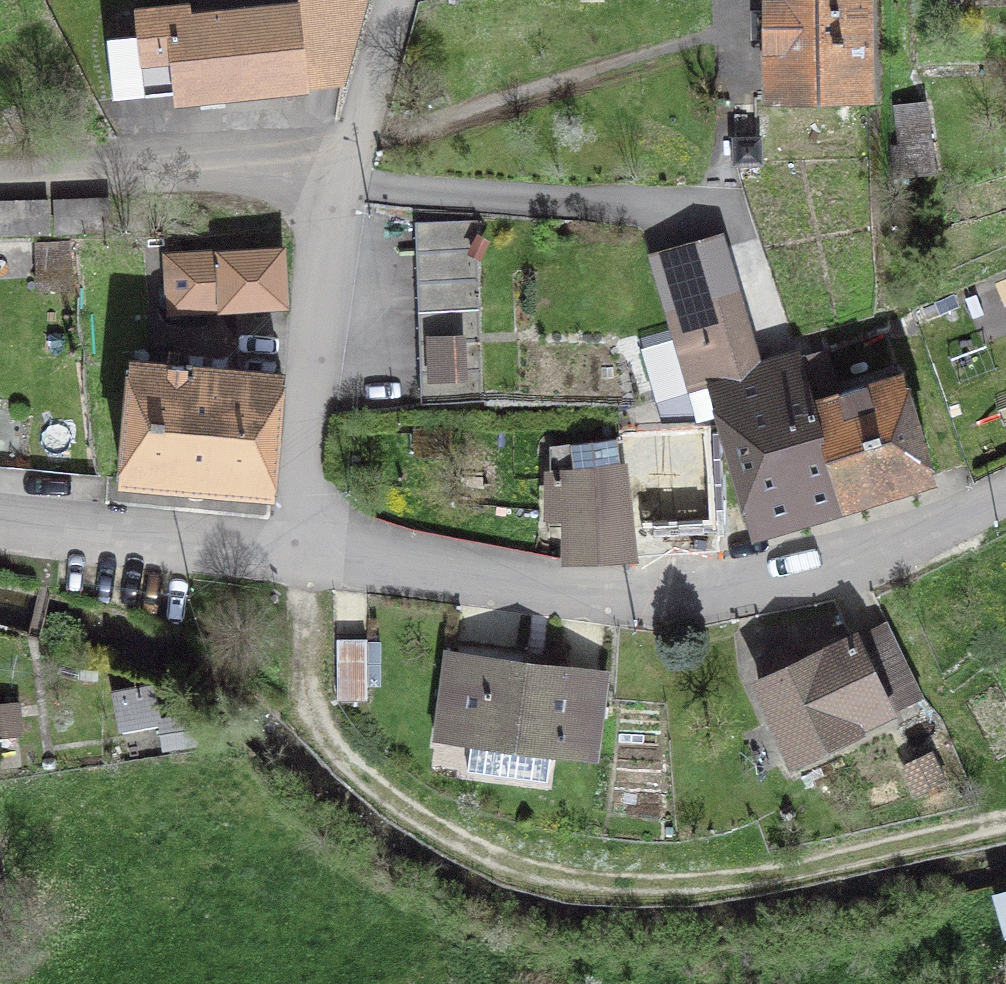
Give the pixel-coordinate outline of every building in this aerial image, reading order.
[(318,4),(189,18),(188,7),(136,13),(139,36),(107,39),(114,99),(176,92),(176,100),(343,82),(365,0),(317,0),(318,4)] [(769,99),(868,98),(867,0),(767,0),(769,99)] [(931,171),(923,106),(898,110),(902,145),(892,146),(894,177),(931,171)] [(759,139),(735,139),(736,163),(760,162),(759,139)] [(104,198),(54,200),(56,232),(106,230),(104,198)] [(48,233),(47,200),(0,201),(0,234),(48,233)] [(476,220),(415,222),(421,402),(481,400),(476,220)] [(282,250),(168,256),(170,311),(285,304),(282,250)] [(698,388),(705,415),(719,409),(711,384),(761,367),(738,287),(665,308),(689,391),(698,388)] [(711,384),(719,409),(755,529),(932,475),(902,374),(837,394),(825,351),(774,363),(761,367),(711,384)] [(121,478),(272,491),(282,374),(131,362),(121,478)] [(618,433),(621,464),(628,528),(716,523),(710,428),(618,433)] [(448,430),(417,431),(418,452),(449,451),(448,430)] [(630,558),(628,528),(621,464),(619,464),(616,438),(551,446),(553,515),(569,515),(569,561),(630,558)] [(886,622),(853,637),(889,712),(921,696),(886,622)] [(793,758),(889,712),(853,637),(797,664),(788,646),(762,659),(770,677),(759,683),(793,758)] [(337,698),(367,698),(366,638),(337,639),(337,698)] [(591,754),(601,675),(453,653),(446,702),(438,701),(434,731),(472,737),(468,769),(547,781),(551,749),(591,754)]
